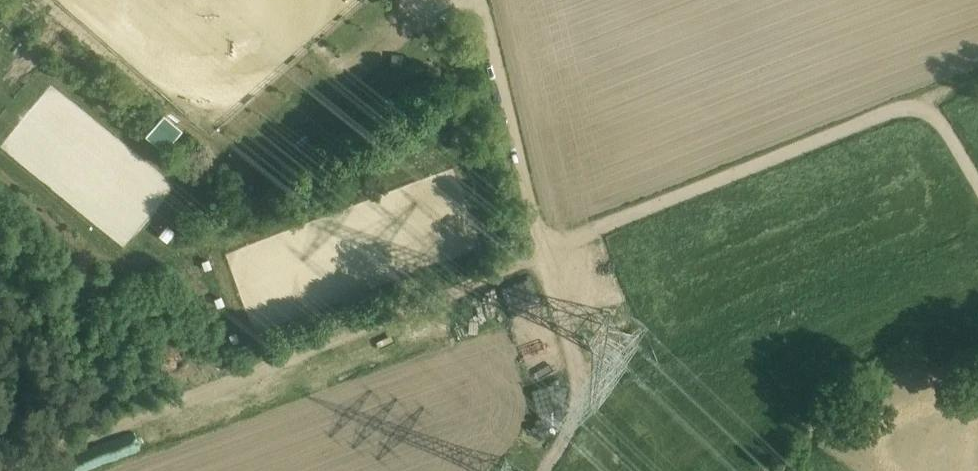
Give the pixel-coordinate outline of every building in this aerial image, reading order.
[(156,113),(140,132),(157,146),(173,128),(156,113)]
